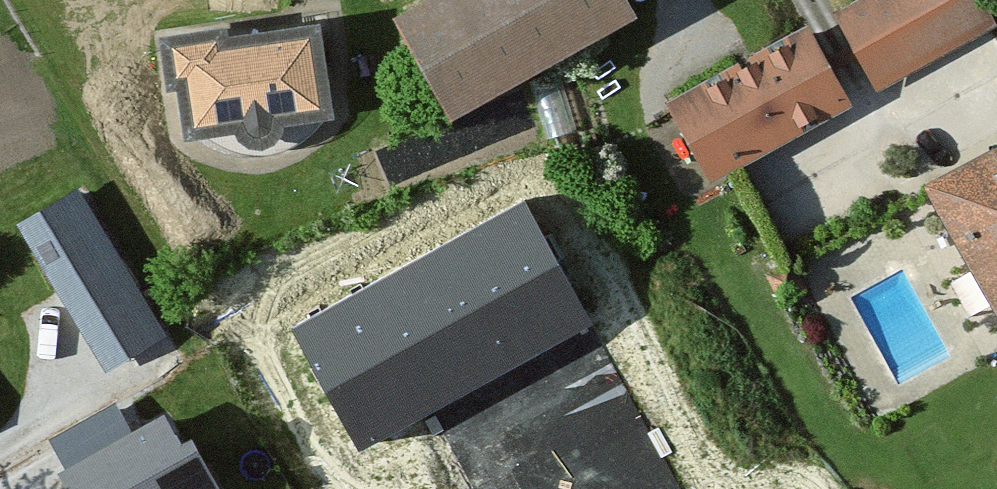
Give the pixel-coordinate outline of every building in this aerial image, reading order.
[(451,99),(620,0),(393,0),(451,99)] [(832,13),(880,91),(996,21),(996,14),(988,0),(855,0),(832,13)] [(198,24),(133,34),(142,90),(153,88),(161,139),(309,116),(294,18),(200,32),(198,24)] [(806,18),(670,94),(714,172),(850,96),(806,18)] [(925,172),(996,304),(996,133),(925,172)] [(167,330),(79,182),(18,218),(106,366),(167,330)] [(524,203),(293,328),(359,452),(591,327),(524,203)] [(59,462),(75,488),(228,488),(190,423),(179,430),(164,403),(131,422),(116,395),(50,432),(65,458),(59,462)]
